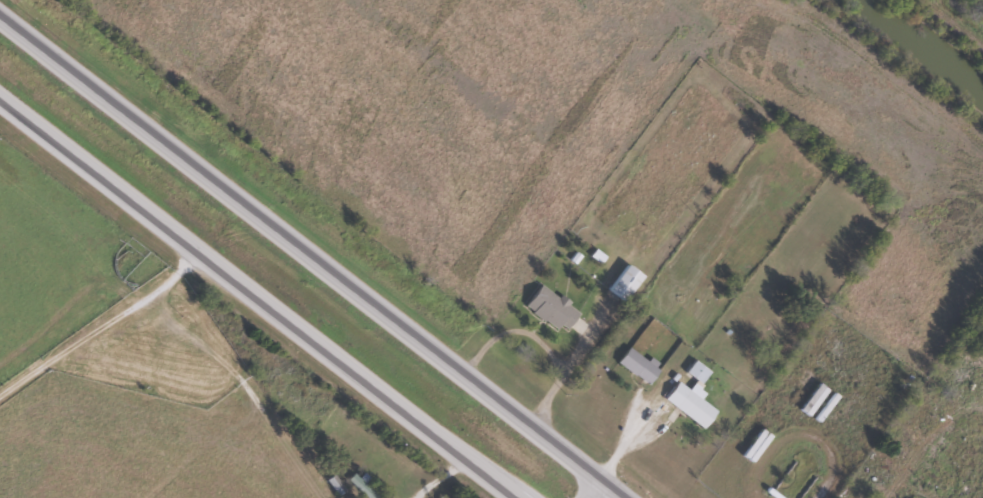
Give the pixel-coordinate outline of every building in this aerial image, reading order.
[(608,290),(626,302),(644,276),(627,263),(608,290)] [(556,330),(561,324),(568,329),(580,313),(542,284),(524,306),(556,330)] [(649,386),(660,370),(629,347),(618,363),(649,386)] [(701,384),(710,372),(691,357),(682,369),(701,384)] [(704,429),(717,412),(689,390),(676,406),(704,429)]
